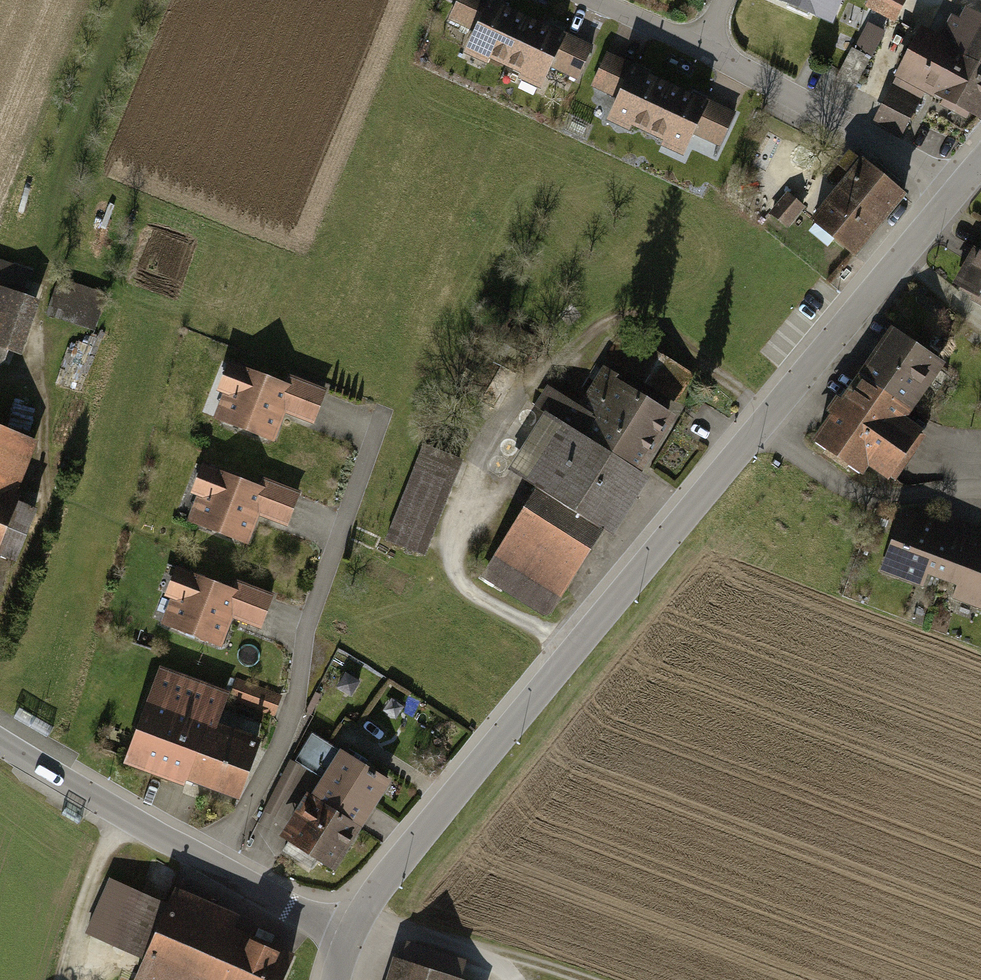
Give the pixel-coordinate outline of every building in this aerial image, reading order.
[(490,0),(460,0),(451,17),(479,30),(471,49),(538,80),(546,62),(576,76),(590,47),(490,0)] [(833,23),(843,0),(778,0),(833,23)] [(869,7),(894,20),(904,0),(872,0),(869,7)] [(937,37),(980,61),(980,14),(965,6),(958,18),(949,13),(937,37)] [(867,24),(855,48),(872,57),(884,32),(867,24)] [(892,86),(922,102),(928,92),(980,120),(980,118),(980,61),(937,37),(922,29),(892,86)] [(852,47),(836,78),(859,90),(875,58),(872,57),(855,48),(852,47)] [(733,114),(608,55),(594,84),(622,97),(614,115),(681,147),(689,129),(719,143),(733,114)] [(892,86),(876,117),(906,132),(922,102),(892,86)] [(593,106),(607,114),(616,99),(602,91),(593,106)] [(846,178),(812,219),(854,253),(902,195),(847,151),(833,168),(846,178)] [(790,197),(774,215),(788,227),(804,209),(790,197)] [(958,283),(980,297),(980,249),(979,248),(958,283)] [(0,259),(0,363),(3,364),(36,272),(0,259)] [(105,301),(60,285),(50,312),(95,328),(105,301)] [(895,329),(862,375),(909,408),(941,361),(895,329)] [(628,336),(615,358),(678,398),(692,376),(628,336)] [(282,385),(227,363),(216,390),(224,393),(215,417),(270,439),(281,412),(312,423),(325,390),(286,375),(282,385)] [(533,487),(479,576),(550,620),(678,413),(606,368),(582,406),(549,386),(538,404),(555,414),(516,477),(533,487)] [(862,375),(816,440),(866,476),(873,466),(896,482),(928,437),(901,418),(909,408),(862,375)] [(0,429),(0,563),(18,570),(39,520),(11,508),(37,444),(0,429)] [(426,447),(388,535),(425,551),(464,463),(426,447)] [(253,490),(198,468),(187,495),(195,498),(186,522),(241,544),(252,516),(283,528),(296,494),(257,479),(253,490)] [(948,525),(904,509),(881,571),(923,586),(927,574),(943,580),(961,534),(946,529),(948,525)] [(961,534),(943,580),(956,585),(952,598),(980,609),(980,538),(976,536),(974,539),(961,534)] [(227,590),(172,568),(161,595),(169,599),(160,622),(215,644),(226,617),(257,629),(270,595),(231,580),(227,590)] [(220,693),(159,670),(125,758),(187,781),(209,722),(220,693)] [(346,674),(339,687),(353,696),(361,683),(346,674)] [(278,718),(286,697),(252,683),(243,705),(278,718)] [(209,722),(187,781),(238,799),(259,741),(209,722)] [(387,780),(314,733),(296,761),(325,779),(313,799),(358,826),(387,780)] [(332,868),(358,826),(313,799),(287,840),(289,841),(283,850),(308,865),(314,857),(332,868)] [(177,888),(170,903),(109,877),(84,934),(143,959),(134,979),(281,979),(291,957),(230,930),(237,914),(177,888)] [(395,979),(462,979),(401,960),(395,979)]
